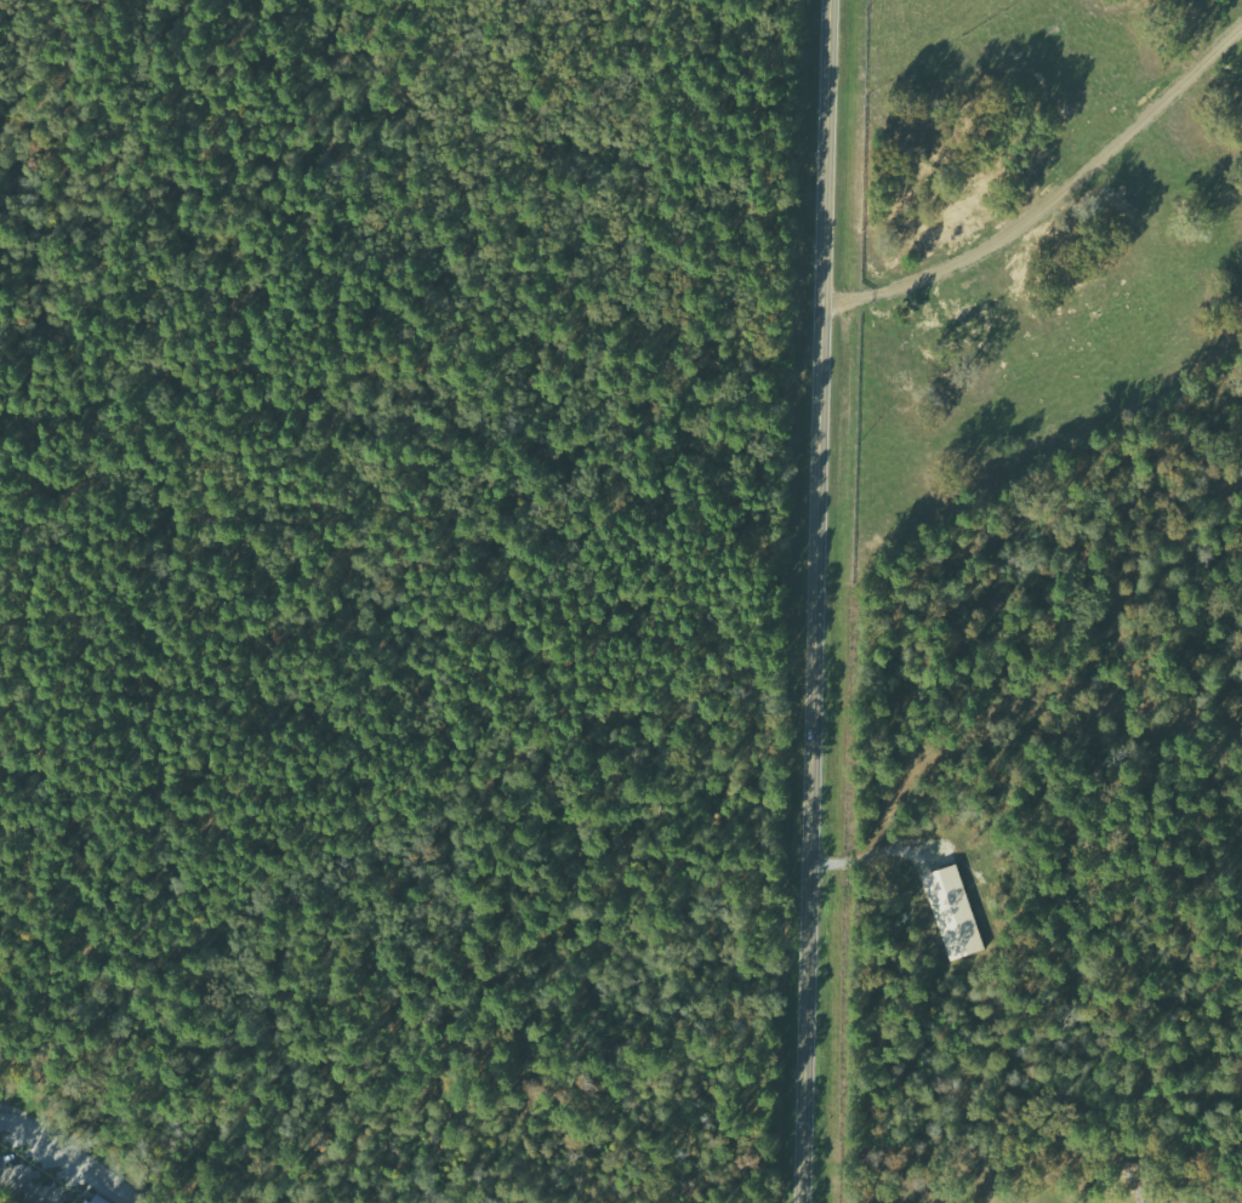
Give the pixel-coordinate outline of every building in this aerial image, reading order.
[(926,875),(952,961),(987,951),(961,865),(926,875)] [(97,1192),(90,1202),(114,1202),(97,1192)]
